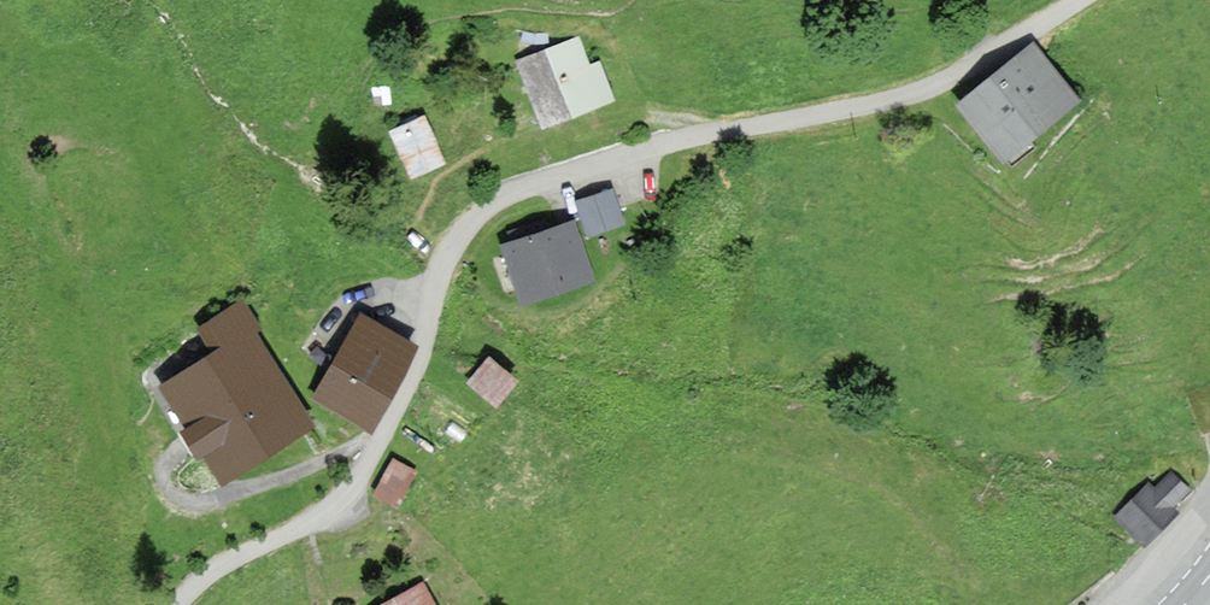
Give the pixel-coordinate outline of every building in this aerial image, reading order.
[(597,67),(587,40),(525,63),(551,132),(616,108),(612,97),(621,94),(609,63),(597,67)] [(1083,103),(1035,45),(958,107),(1006,166),(1083,103)] [(445,149),(432,119),(396,134),(415,178),(447,164),(442,151),(445,149)] [(635,228),(622,192),(583,206),(597,242),(635,228)] [(608,284),(588,223),(513,249),(534,309),(608,284)] [(236,489),(333,429),(256,305),(210,334),(224,356),(173,387),(236,489)] [(432,350),(371,318),(328,399),(389,431),(432,350)] [(534,385),(501,359),(479,387),(512,413),(534,385)] [(434,477),(406,461),(387,495),(415,511),(434,477)] [(1188,487),(1171,471),(1154,488),(1147,480),(1114,512),(1146,544),(1177,514),(1169,506),(1188,487)] [(422,577),(373,604),(438,604),(422,577)]
